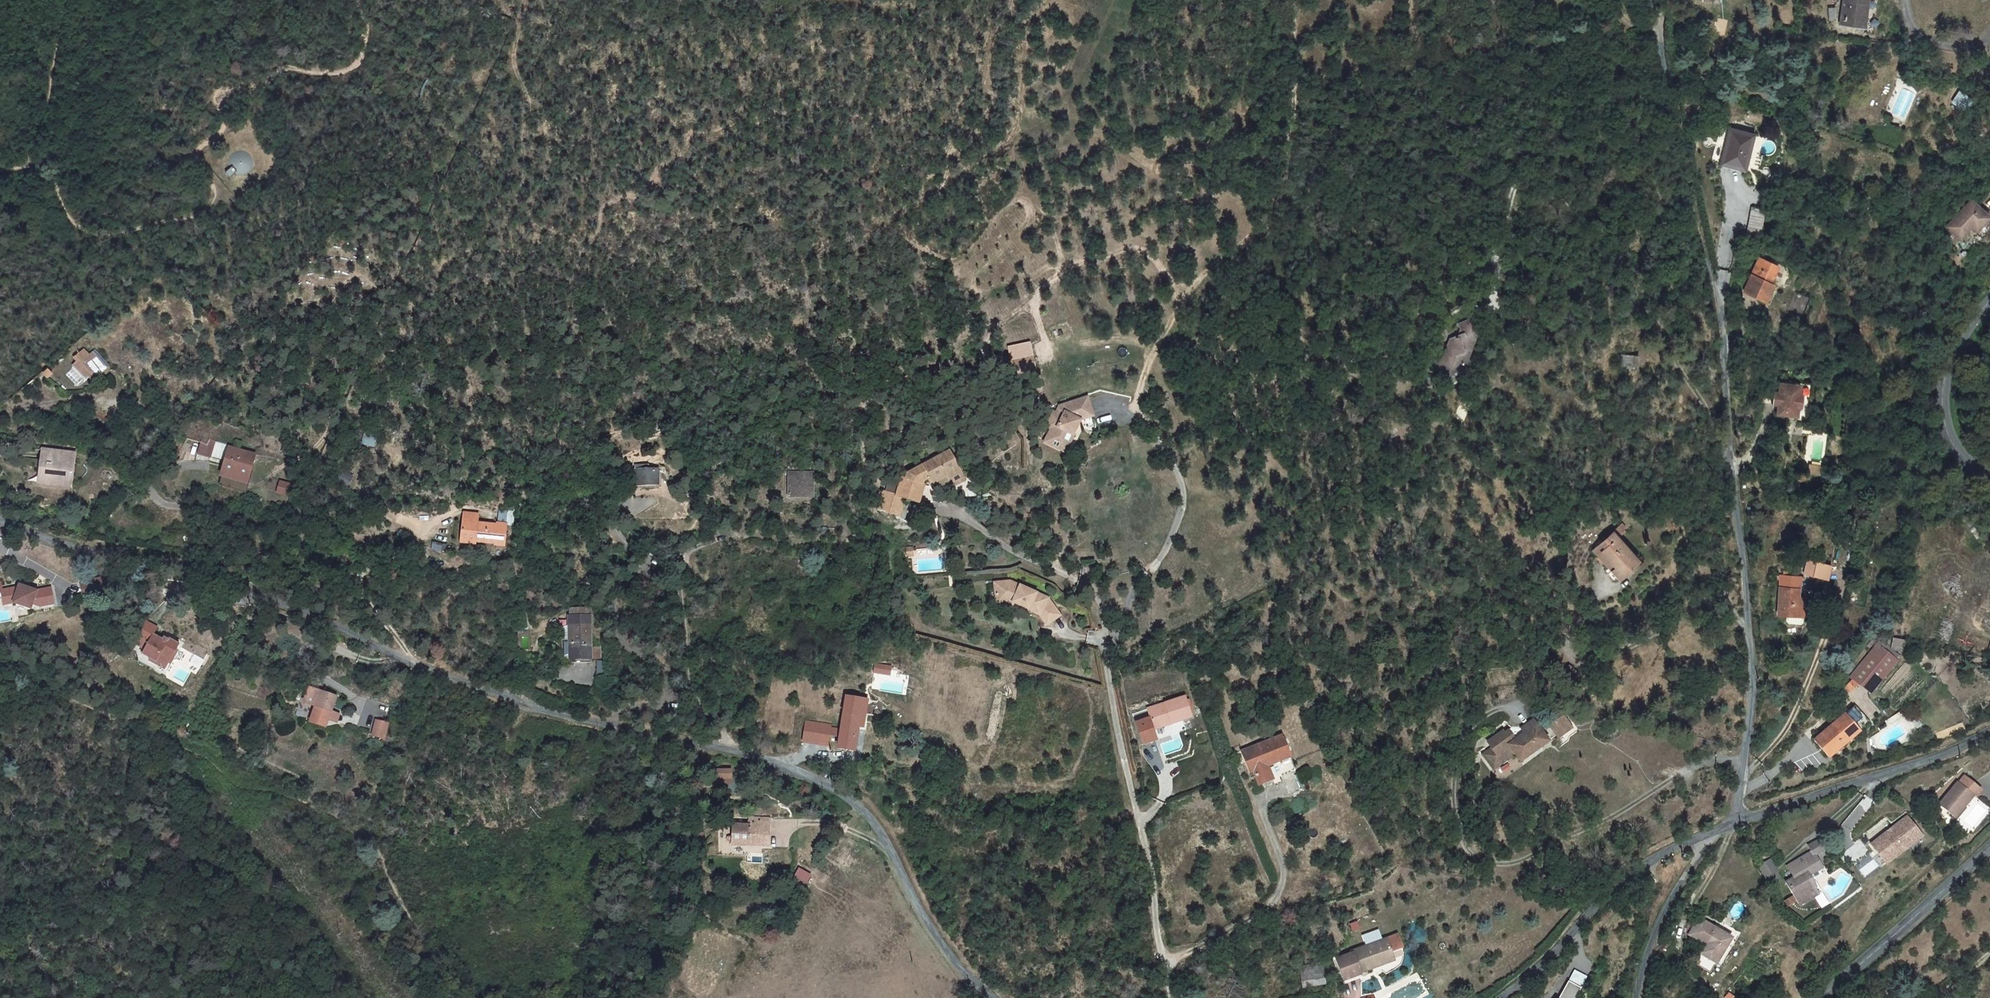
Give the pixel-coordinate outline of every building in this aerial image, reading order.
[(1869,0),(1844,0),(1841,25),(1864,28),(1869,0)] [(1909,73),(1902,71),(1902,75),(1905,77),(1911,79),(1915,81),(1919,85),(1922,81),(1919,79),(1914,75),(1909,73)] [(1966,112),(1973,98),(1958,91),(1951,105),(1966,112)] [(1755,136),(1731,129),(1721,166),(1745,172),(1755,136)] [(227,168),(220,175),(225,181),(233,175),(227,168)] [(1976,234),(1989,221),(1974,204),(1947,229),(1959,242),(1973,230),(1976,234)] [(1772,285),(1778,269),(1762,261),(1747,294),(1767,304),(1775,287),(1772,285)] [(1516,274),(1505,278),(1510,289),(1516,274)] [(1796,291),(1788,310),(1804,316),(1811,297),(1796,291)] [(1441,366),(1464,374),(1483,323),(1460,314),(1441,366)] [(1014,374),(1037,369),(1030,341),(1007,347),(1014,374)] [(86,345),(74,356),(78,360),(73,365),(91,384),(108,368),(86,345)] [(1481,371),(1488,369),(1485,359),(1477,362),(1481,371)] [(1782,403),(1781,415),(1801,416),(1801,420),(1811,421),(1813,398),(1814,398),(1815,385),(1803,384),(1803,387),(1783,386),(1782,398),(1784,398),(1784,404),(1782,403)] [(1056,427),(1052,435),(1065,442),(1071,431),(1077,434),(1082,424),(1078,422),(1081,417),(1085,419),(1098,415),(1092,396),(1064,404),(1065,408),(1063,412),(1058,410),(1051,424),(1056,427)] [(1065,442),(1052,435),(1049,440),(1069,451),(1078,434),(1077,434),(1071,431),(1065,442)] [(922,494),(923,478),(920,474),(926,469),(930,473),(945,462),(947,465),(955,459),(939,440),(903,470),(903,473),(898,474),(899,493),(922,494)] [(78,450),(49,447),(45,471),(56,473),(56,478),(74,480),(78,450)] [(256,454),(231,447),(224,470),(249,478),(256,454)] [(959,463),(955,459),(947,465),(945,462),(930,473),(926,469),(920,474),(923,478),(930,478),(946,468),(948,471),(959,463)] [(1815,469),(1815,472),(1834,472),(1834,463),(1820,463),(1820,469),(1815,469)] [(655,469),(635,471),(636,483),(643,482),(642,480),(655,478),(655,469)] [(56,473),(45,471),(44,480),(73,484),(74,480),(56,478),(56,473)] [(813,474),(789,473),(788,494),(805,494),(805,498),(813,497),(813,474)] [(269,478),(267,491),(289,496),(292,483),(269,478)] [(1845,501),(1844,482),(1837,483),(1837,501),(1845,501)] [(902,517),(905,500),(885,496),(882,513),(902,517)] [(477,514),(478,508),(465,506),(464,514),(477,515),(477,514)] [(477,515),(464,514),(462,537),(475,538),(475,535),(495,537),(495,541),(504,541),(506,517),(498,517),(498,519),(477,518),(477,515)] [(1602,535),(1583,553),(1609,580),(1628,562),(1607,540),(1613,535),(1610,532),(1603,537),(1602,535)] [(1833,578),(1835,565),(1810,563),(1808,575),(1833,578)] [(997,580),(998,594),(1010,593),(1017,596),(1015,600),(1016,600),(1031,607),(1032,606),(1044,611),(1043,613),(1049,623),(1063,613),(1051,596),(1013,579),(997,580)] [(1801,600),(1802,581),(1783,579),(1780,617),(1787,617),(1786,623),(1787,625),(1788,627),(1789,627),(1802,627),(1803,627),(1805,625),(1806,623),(1808,601),(1801,600)] [(19,587),(5,589),(5,600),(9,603),(15,603),(29,609),(34,607),(35,605),(41,608),(55,607),(54,591),(40,592),(27,587),(26,589),(22,587),(22,589),(19,587)] [(1010,593),(998,594),(999,601),(1009,600),(1015,603),(1016,600),(1015,600),(1017,596),(1010,593)] [(161,659),(169,663),(180,644),(170,639),(168,642),(154,635),(157,630),(144,623),(134,643),(147,649),(143,656),(158,663),(161,659)] [(589,629),(567,630),(567,640),(571,639),(572,670),(589,671),(590,670),(598,669),(597,658),(590,658),(589,629)] [(1878,641),(1868,654),(1882,664),(1892,651),(1878,641)] [(1571,671),(1563,681),(1573,689),(1581,679),(1571,671)] [(303,709),(320,712),(318,721),(328,723),(330,719),(335,720),(341,698),(319,694),(306,692),(303,709)] [(1151,711),(1136,715),(1142,738),(1156,734),(1152,722),(1171,716),(1172,719),(1191,713),(1186,693),(1149,703),(1151,711)] [(847,696),(839,749),(854,750),(858,716),(864,717),(867,699),(847,696)] [(1874,722),(1860,705),(1821,741),(1835,757),(1874,722)] [(378,716),(366,713),(363,728),(375,730),(378,716)] [(881,722),(870,719),(868,733),(881,734),(881,722)] [(1564,720),(1551,729),(1563,746),(1576,737),(1564,720)] [(1496,754),(1488,760),(1498,775),(1520,761),(1525,768),(1551,749),(1537,728),(1526,735),(1516,734),(1508,739),(1506,738),(1492,748),(1496,754)] [(1283,734),(1249,747),(1257,767),(1262,780),(1265,779),(1279,773),(1297,766),(1283,734)] [(1249,747),(1244,749),(1253,770),(1257,767),(1249,747)] [(1282,779),(1279,773),(1265,779),(1267,783),(1274,780),(1276,783),(1282,779)] [(1970,779),(1963,774),(1956,781),(1955,781),(1938,803),(1954,816),(1971,794),(1963,787),(1970,779)] [(1979,787),(1970,779),(1963,787),(1971,794),(1974,795),(1979,787)] [(1870,843),(1885,863),(1907,846),(1908,839),(1917,831),(1905,815),(1870,843)] [(752,823),(736,824),(735,835),(732,836),(730,837),(730,838),(730,840),(732,842),(735,843),(735,845),(752,846),(751,844),(752,844),(755,844),(758,845),(769,846),(770,826),(773,826),(772,817),(752,816),(752,823)] [(1920,835),(1917,831),(1908,839),(1907,846),(1920,835)] [(1814,854),(1817,858),(1830,850),(1825,840),(1811,848),(1814,854)] [(788,862),(789,847),(781,847),(781,855),(767,855),(767,862),(788,862)] [(1817,858),(1814,854),(1789,867),(1795,878),(1788,882),(1801,906),(1824,894),(1817,881),(1827,875),(1817,858)] [(1773,860),(1760,865),(1767,884),(1781,879),(1773,860)] [(1657,883),(1652,875),(1643,881),(1649,889),(1657,883)] [(1822,909),(1830,906),(1826,895),(1818,898),(1822,909)] [(1698,956),(1710,963),(1715,956),(1720,959),(1727,947),(1732,950),(1740,938),(1730,932),(1726,937),(1698,920),(1687,937),(1704,947),(1698,956)] [(1389,936),(1353,949),(1355,953),(1339,957),(1346,977),(1356,973),(1397,957),(1389,936)] [(1720,969),(1732,950),(1727,947),(1720,959),(1715,956),(1710,963),(1720,969)] [(1324,969),(1301,974),(1303,984),(1315,982),(1316,985),(1327,982),(1324,969)] [(1570,984),(1562,997),(1578,997),(1582,991),(1570,984)]
